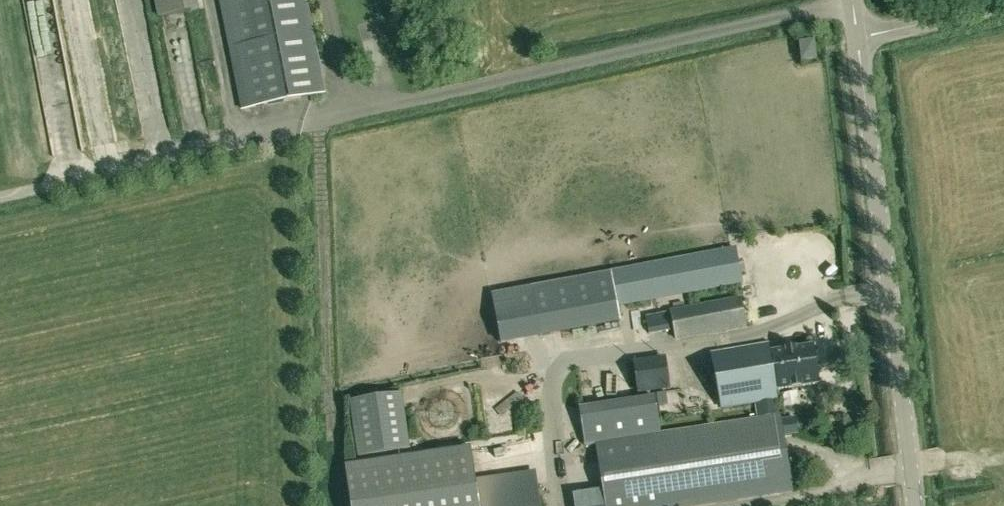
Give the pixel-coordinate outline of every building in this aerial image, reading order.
[(46,143),(71,138),(47,0),(21,0),(46,143)] [(66,44),(89,42),(85,0),(61,0),(66,44)] [(158,18),(196,11),(194,0),(154,0),(158,18)] [(241,111),(325,93),(307,0),(219,0),(241,111)] [(141,12),(116,17),(134,116),(159,111),(141,12)] [(181,72),(189,71),(184,24),(166,26),(177,118),(194,116),(191,88),(183,89),(181,72)] [(801,62),(817,61),(814,40),(799,42),(801,62)] [(620,321),(618,306),(739,284),(732,249),(532,287),(541,335),(620,321)] [(745,324),(741,302),(741,301),(741,300),(740,297),(672,311),(669,312),(672,323),(672,324),(676,340),(746,328),(745,325),(745,324)] [(771,352),(772,352),(770,344),(710,353),(722,409),(757,403),(773,400),(775,396),(777,394),(777,390),(771,352)] [(812,346),(772,352),(771,352),(777,390),(818,384),(812,346)] [(670,389),(665,356),(633,360),(637,393),(670,389)] [(589,387),(587,398),(606,401),(608,390),(589,387)] [(494,390),(478,391),(479,402),(495,400),(494,390)] [(656,394),(658,406),(668,405),(666,393),(656,394)] [(775,396),(773,400),(757,403),(759,417),(672,430),(661,432),(655,396),(579,408),(584,446),(596,445),(605,505),(703,505),(793,492),(781,414),(778,414),(775,396)] [(536,471),(476,479),(480,505),(540,505),(536,471)] [(577,505),(604,505),(601,493),(575,497),(577,505)]
